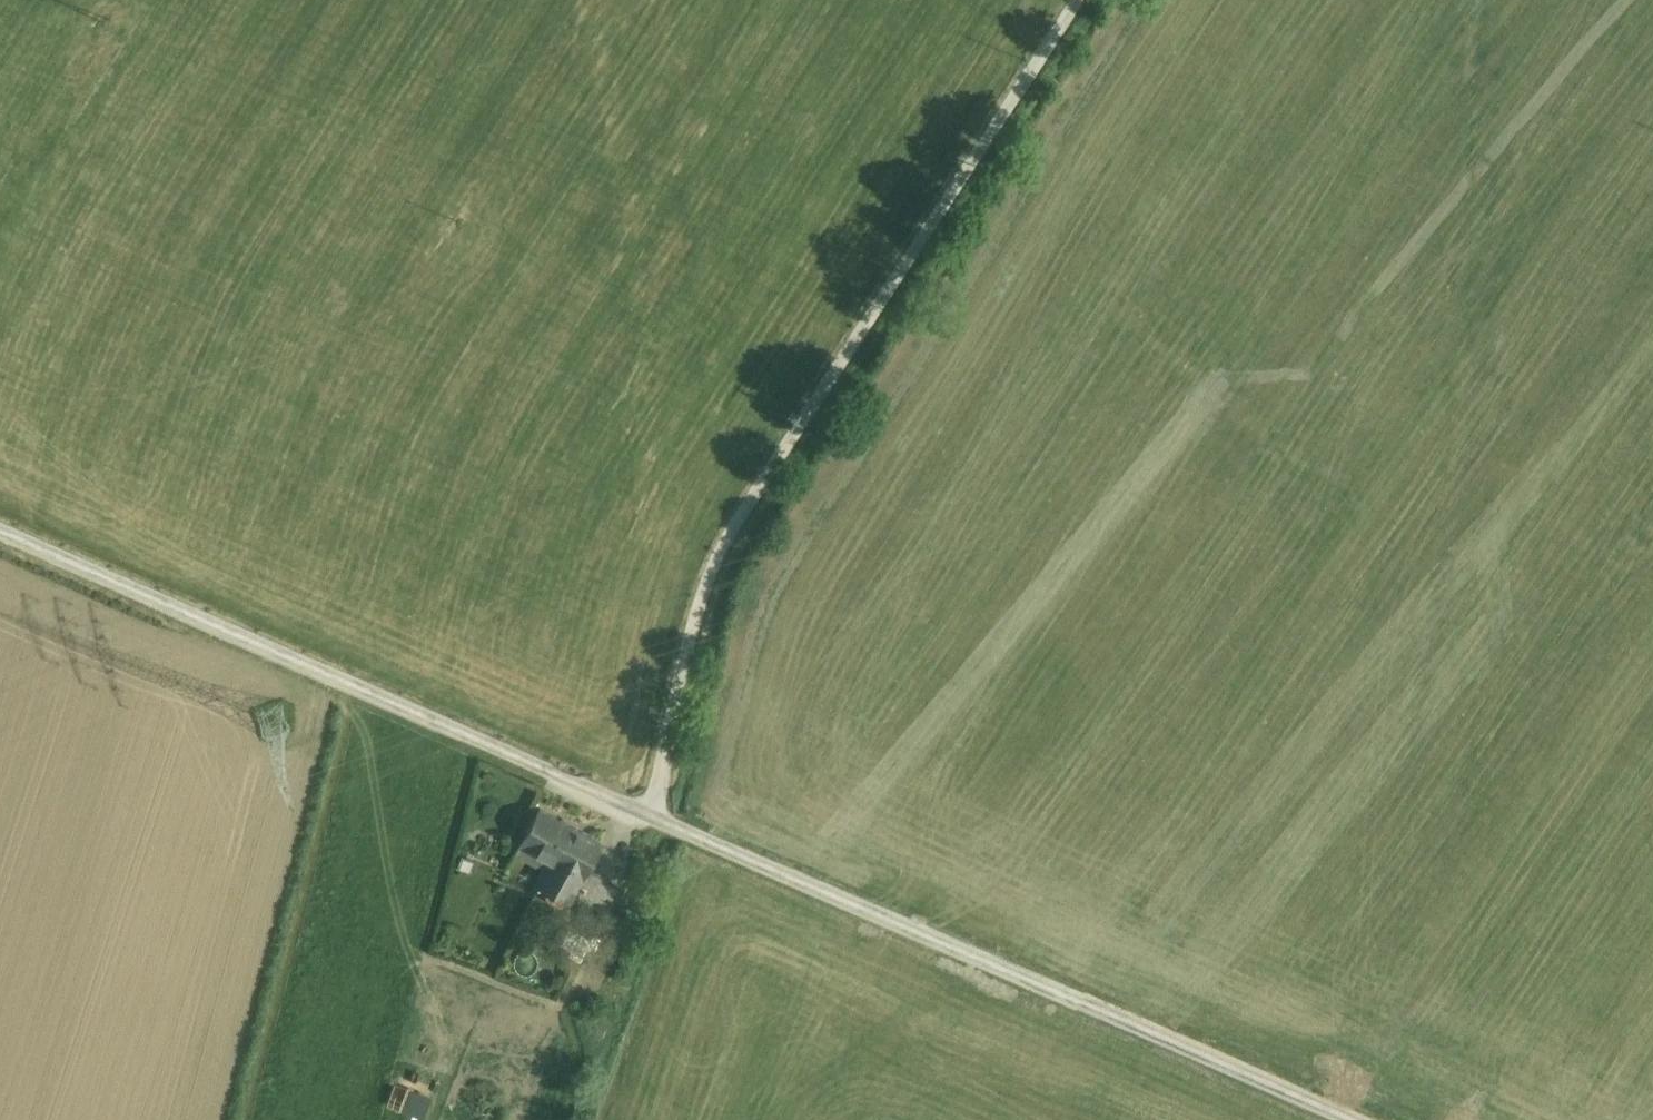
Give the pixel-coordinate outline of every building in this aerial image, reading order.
[(609,841),(543,806),(523,843),(560,863),(549,885),(574,898),(588,872),(592,874),(609,841)] [(612,900),(618,882),(595,874),(589,893),(612,900)]
